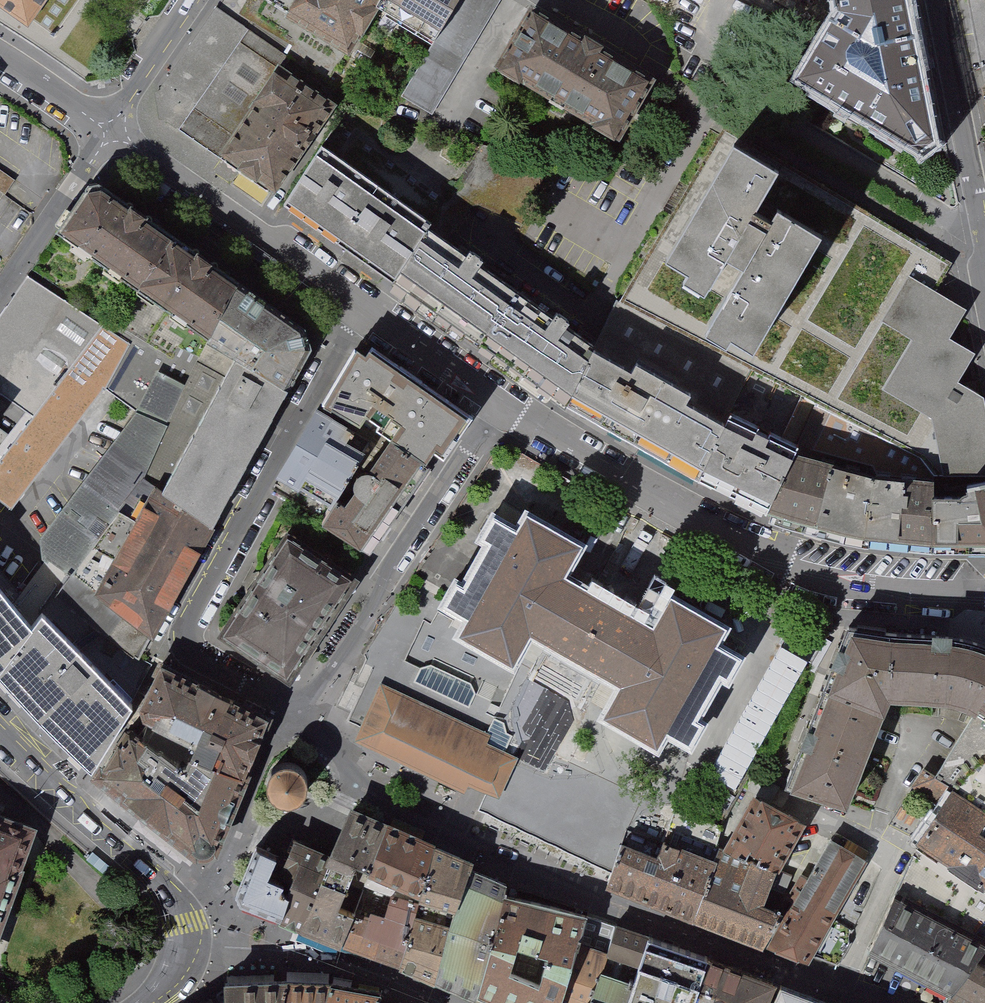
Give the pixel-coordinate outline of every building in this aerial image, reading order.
[(22,25),(40,0),(0,0),(0,9),(22,25)] [(287,9),(282,21),(349,58),(376,13),(433,47),(460,0),(270,0),(287,9)] [(433,47),(402,98),(432,115),(500,0),(460,0),(433,47)] [(847,21),(809,88),(929,161),(944,152),(912,0),(843,0),(847,21)] [(984,57),(984,0),(966,0),(977,63),(984,57)] [(158,117),(222,162),(258,111),(254,108),(279,72),(282,74),(290,61),(216,10),(155,98),(158,117)] [(654,82),(537,13),(504,70),(620,138),(654,82)] [(273,197),(333,110),(282,74),(279,72),(254,108),(258,111),(222,162),(273,197)] [(778,158),(732,132),(665,249),(687,262),(682,270),(703,282),(726,243),(744,254),(708,315),(731,328),(735,321),(760,335),(824,225),(777,198),(770,210),(753,200),(778,158)] [(333,257),(380,190),(321,150),(275,217),(333,257)] [(61,235),(137,289),(176,240),(106,190),(91,192),(61,235)] [(386,293),(391,287),(429,232),(433,226),(380,190),(333,257),(386,293)] [(429,232),(391,287),(481,349),(520,293),(481,267),(485,262),(472,253),(468,259),(429,232)] [(176,240),(137,289),(206,338),(240,287),(176,240)] [(910,272),(881,319),(912,337),(881,388),(931,416),(942,475),(984,475),(984,398),(984,397),(959,382),(976,352),(951,337),(968,308),(938,290),(910,272)] [(0,317),(0,380),(39,410),(26,428),(17,440),(0,464),(0,500),(12,509),(60,450),(84,422),(129,351),(24,282),(0,317)] [(239,361),(273,308),(240,287),(206,338),(239,361)] [(273,308),(239,361),(286,395),(310,350),(304,330),(273,308)] [(368,420),(396,377),(401,371),(373,353),(368,359),(366,362),(357,356),(313,424),(348,446),(357,431),(361,433),(368,420)] [(595,354),(574,417),(701,489),(727,429),(690,407),(694,399),(638,367),(633,376),(595,354)] [(286,395),(239,361),(223,389),(162,498),(211,528),(286,395)] [(429,467),(437,456),(444,461),(473,418),(401,371),(396,377),(368,420),(381,429),(378,433),(396,445),(429,467)] [(35,575),(65,590),(141,484),(155,493),(162,498),(223,389),(196,375),(187,393),(159,380),(131,425),(35,553),(35,575)] [(727,429),(701,489),(784,527),(801,458),(803,451),(734,416),(727,429)] [(367,458),(348,446),(313,424),(278,480),(331,514),(334,509),(367,458)] [(0,428),(0,464),(17,440),(0,428)] [(334,509),(331,514),(322,527),(366,557),(429,467),(396,445),(371,482),(365,482),(360,485),(356,489),(354,495),(355,503),(345,516),(334,509)] [(801,458),(784,527),(855,547),(861,476),(801,458)] [(930,486),(861,476),(855,547),(931,554),(930,502),(930,486)] [(931,554),(984,552),(984,484),(958,490),(961,497),(952,503),(930,502),(931,554)] [(153,639),(211,528),(162,498),(155,493),(94,596),(153,639)] [(466,629),(458,645),(516,678),(535,643),(624,693),(604,727),(664,761),(674,743),(698,757),(712,733),(705,729),(730,685),(737,689),(750,665),(726,651),(737,632),(677,598),(659,629),(569,579),(586,548),(530,516),(521,532),(495,518),(481,542),(489,546),(464,591),(456,587),(440,614),(466,629)] [(287,681),(355,580),(287,538),(223,638),(287,681)] [(32,628),(0,589),(0,672),(32,628)] [(136,707),(42,614),(32,628),(0,672),(0,678),(94,774),(136,707)] [(977,707),(984,694),(984,646),(984,645),(961,638),(944,637),(925,636),(910,635),(903,634),(877,632),(848,628),(846,635),(835,666),(828,688),(884,710),(890,695),(945,698),(966,704),(976,709),(977,707)] [(195,749),(250,773),(271,718),(162,668),(137,713),(142,725),(195,749)] [(735,789),(783,689),(756,677),(708,776),(735,789)] [(491,735),(381,684),(359,730),(353,742),(465,795),(469,787),(499,801),(518,759),(487,744),(491,735)] [(884,710),(828,688),(804,749),(787,795),(847,808),(884,710)] [(935,774),(952,786),(952,787),(984,809),(984,694),(977,707),(976,709),(971,718),(935,774)] [(162,831),(181,782),(127,743),(101,785),(162,831)] [(181,782),(162,831),(214,870),(250,773),(195,749),(181,782)] [(289,755),(280,756),(276,758),(272,761),(268,766),(266,769),(265,776),(266,783),(271,791),(277,795),(284,798),(292,797),(299,794),(304,789),(308,781),(308,771),(305,765),(301,761),(296,757),(289,755)] [(984,822),(984,809),(952,787),(911,851),(984,900),(984,844),(976,838),(984,822)] [(754,801),(736,827),(714,866),(771,883),(777,871),(802,828),(775,813),(754,801)] [(689,914),(714,866),(736,827),(683,803),(660,860),(625,846),(615,866),(608,882),(689,914)] [(330,859),(317,889),(340,907),(358,864),(371,869),(387,828),(352,812),(330,859)] [(35,835),(0,822),(0,929),(35,835)] [(433,849),(387,828),(371,869),(422,890),(433,849)] [(781,917),(764,943),(806,965),(868,855),(833,834),(781,917)] [(282,874),(295,880),(317,889),(330,859),(295,844),(288,861),(282,874)] [(282,874),(288,861),(256,846),(237,893),(242,902),(280,916),(295,880),(282,874)] [(415,915),(452,928),(471,871),(474,863),(433,849),(422,890),(415,915)] [(415,915),(422,890),(371,869),(358,864),(340,907),(354,912),(343,942),(400,963),(415,915)] [(771,883),(714,866),(689,914),(764,943),(781,917),(760,908),(768,889),(786,896),(793,877),(777,871),(771,883)] [(452,928),(492,941),(504,896),(507,885),(471,871),(452,928)] [(295,880),(280,916),(301,924),(317,889),(295,880)] [(317,889),(301,924),(343,942),(354,912),(340,907),(317,889)] [(588,917),(504,896),(492,941),(573,970),(579,946),(588,917)] [(946,1001),(976,962),(984,951),(984,941),(895,898),(863,955),(906,979),(946,1001)] [(415,915),(400,963),(438,979),(452,928),(415,915)] [(616,926),(588,917),(579,946),(607,955),(616,926)] [(651,939),(616,926),(607,955),(602,971),(635,983),(651,939)] [(452,928),(438,979),(477,997),(479,989),(492,941),(452,928)] [(651,939),(635,983),(687,1002),(695,1002),(710,960),(651,939)] [(492,941),(479,989),(510,1002),(563,1002),(573,970),(492,941)] [(579,946),(573,970),(563,1002),(592,1002),(602,971),(607,955),(579,946)] [(710,960),(695,1002),(767,1002),(776,985),(710,960)] [(976,962),(946,1001),(945,1002),(984,1002),(984,967),(976,962)] [(602,971),(592,1002),(628,1002),(635,983),(602,971)] [(287,982),(225,982),(225,992),(227,1002),(281,1002),(287,982)] [(331,984),(287,982),(281,1002),(323,1002),(331,984)] [(635,983),(628,1002),(687,1002),(635,983)] [(381,993),(331,984),(323,1002),(378,1002),(381,993)] [(783,986),(776,1002),(823,1002),(783,986)] [(225,992),(208,1002),(227,1002),(225,992)]
